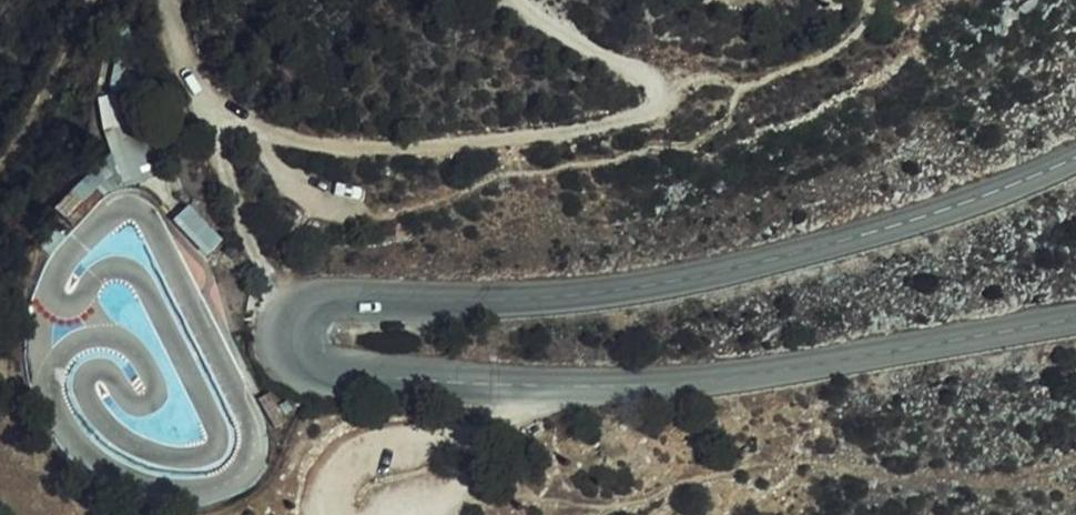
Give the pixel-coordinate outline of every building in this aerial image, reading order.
[(95,100),(119,187),(147,179),(123,92),(95,100)] [(55,208),(73,226),(108,190),(90,172),(55,208)] [(177,220),(205,255),(221,242),(193,207),(177,220)]
